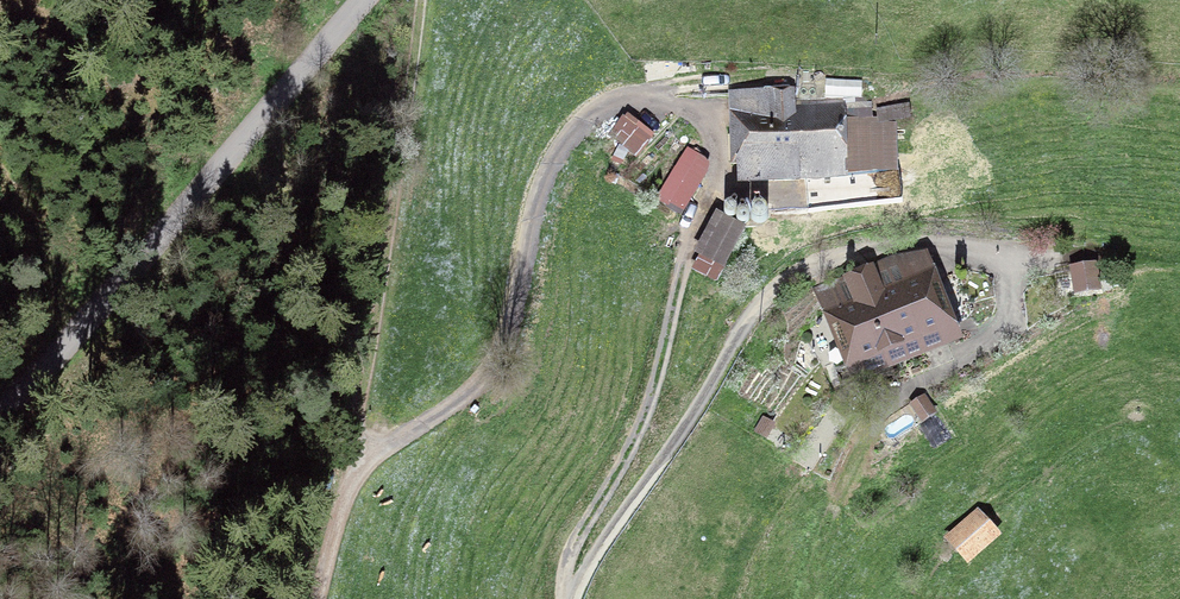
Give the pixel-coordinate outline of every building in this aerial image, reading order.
[(798,181),(896,173),(894,128),(846,131),(846,115),(793,116),(791,91),(741,93),(746,182),(798,181)] [(646,141),(621,121),(609,135),(634,155),(646,141)] [(687,145),(657,197),(685,213),(715,161),(687,145)] [(696,272),(717,283),(746,230),(723,217),(703,254),(705,256),(696,272)] [(1075,271),(1078,289),(1096,286),(1093,268),(1075,271)] [(974,310),(960,273),(927,286),(924,278),(840,310),(861,367),(946,335),(941,322),(974,310)] [(981,516),(953,541),(970,560),(998,535),(981,516)]
